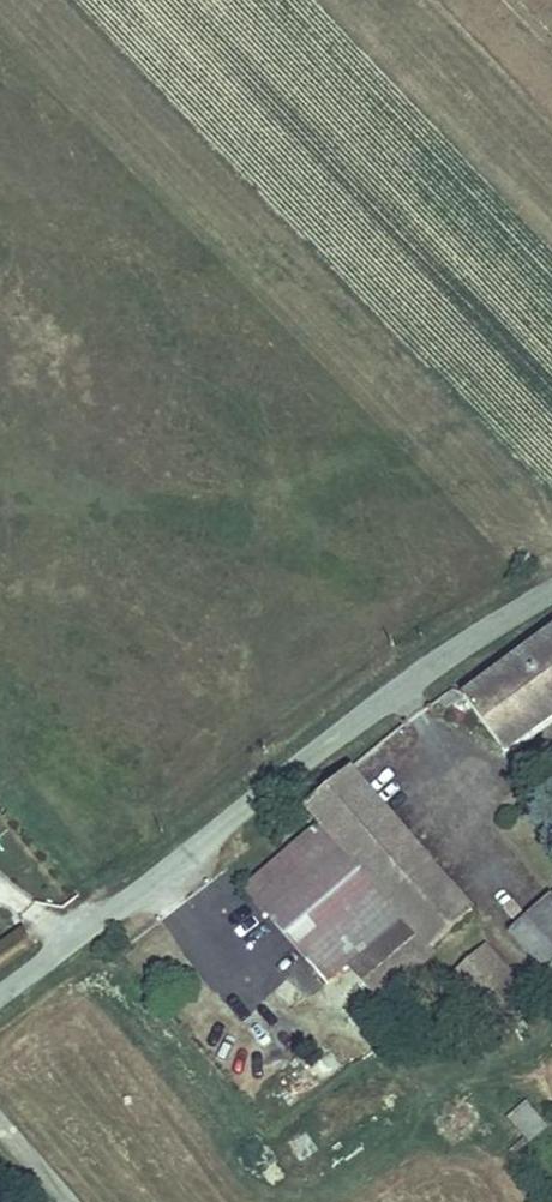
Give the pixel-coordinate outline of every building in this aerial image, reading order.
[(464,703),(503,753),(551,717),(551,638),(464,703)] [(481,902),(362,762),(321,795),(353,833),(274,900),(337,971),(415,905),(440,936),(481,902)] [(532,915),(551,940),(551,898),(532,915)] [(538,953),(551,942),(551,940),(532,915),(517,928),(538,953)] [(484,953),(509,985),(527,970),(503,939),(484,953)] [(495,996),(509,985),(484,953),(470,964),(495,996)] [(495,996),(517,1024),(549,998),(527,970),(509,985),(495,996)] [(507,1116),(529,1143),(549,1126),(527,1100),(507,1116)]
